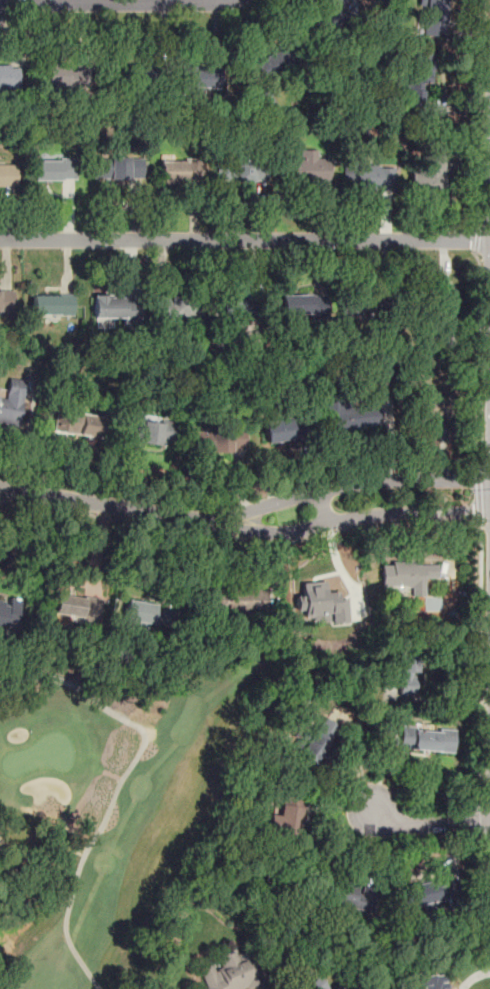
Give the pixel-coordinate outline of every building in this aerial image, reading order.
[(327,36),(349,1),(347,0),(322,0),(308,24),(327,36)] [(418,35),(443,35),(443,0),(418,0),(418,35)] [(300,61),(290,43),(248,66),(258,84),(300,61)] [(432,52),(409,51),(407,102),(429,103),(432,52)] [(152,88),(152,62),(117,62),(117,88),(152,88)] [(43,87),(83,87),(83,64),(43,64),(43,87)] [(18,67),(0,67),(0,90),(18,90),(18,67)] [(218,89),(220,71),(179,67),(177,95),(199,96),(199,87),(218,89)] [(443,189),(443,156),(421,156),(421,172),(410,172),(410,189),(443,189)] [(143,158),(92,158),(92,179),(143,179),(143,158)] [(196,180),(196,158),(159,158),(159,180),(196,180)] [(329,158),(286,158),(286,183),(329,183),(329,158)] [(75,180),(75,160),(31,160),(31,180),(75,180)] [(222,181),(266,181),(266,161),(222,161),(222,181)] [(17,187),(17,165),(0,165),(0,187),(17,187)] [(394,188),(394,166),(342,166),(342,188),(394,188)] [(0,290),(0,312),(13,312),(13,290),(0,290)] [(341,316),(391,316),(390,292),(341,293),(341,316)] [(73,295),(31,295),(31,316),(73,316),(73,295)] [(92,321),(139,321),(139,296),(92,296),(92,321)] [(325,315),(325,296),(280,296),(280,315),(325,315)] [(196,297),(155,297),(155,317),(196,317),(196,297)] [(223,318),(259,318),(258,300),(223,299),(223,318)] [(7,378),(4,397),(0,396),(0,425),(19,427),(25,381),(7,378)] [(324,407),(327,432),(381,424),(377,400),(324,407)] [(100,438),(103,417),(57,409),(53,431),(100,438)] [(265,444),(307,437),(304,416),(262,422),(265,444)] [(134,419),(131,441),(175,447),(178,425),(134,419)] [(244,430),(194,430),(194,452),(244,452),(244,430)] [(381,586),(411,586),(411,595),(424,595),(424,579),(442,579),(442,565),(381,565),(381,586)] [(213,608),(267,609),(268,588),(229,587),(229,581),(214,581),(213,608)] [(349,622),(347,597),(339,598),(338,592),(325,593),(324,581),(300,583),(302,597),(295,598),(296,615),(304,614),(304,625),(349,622)] [(53,613),(97,620),(100,599),(56,593),(53,613)] [(23,599),(4,598),(3,601),(0,601),(0,623),(23,624),(23,599)] [(172,624),(173,612),(155,611),(155,602),(125,601),(124,622),(172,624)] [(416,697),(415,646),(396,646),(398,698),(416,697)] [(299,757),(317,765),(334,725),(316,717),(299,757)] [(399,748),(455,753),(457,731),(401,726),(399,748)] [(300,808),(281,805),(279,816),(269,814),(267,831),(296,835),(300,808)] [(406,889),(409,907),(449,900),(446,882),(406,889)] [(376,890),(336,883),(332,906),(373,912),(376,890)] [(205,987),(204,988),(242,988),(256,984),(245,955),(236,953),(235,949),(219,955),(216,967),(210,965),(198,970),(205,987)] [(444,976),(416,979),(417,988),(445,988),(444,976)] [(325,984),(319,987),(314,978),(302,985),(305,988),(328,988),(325,984)]
